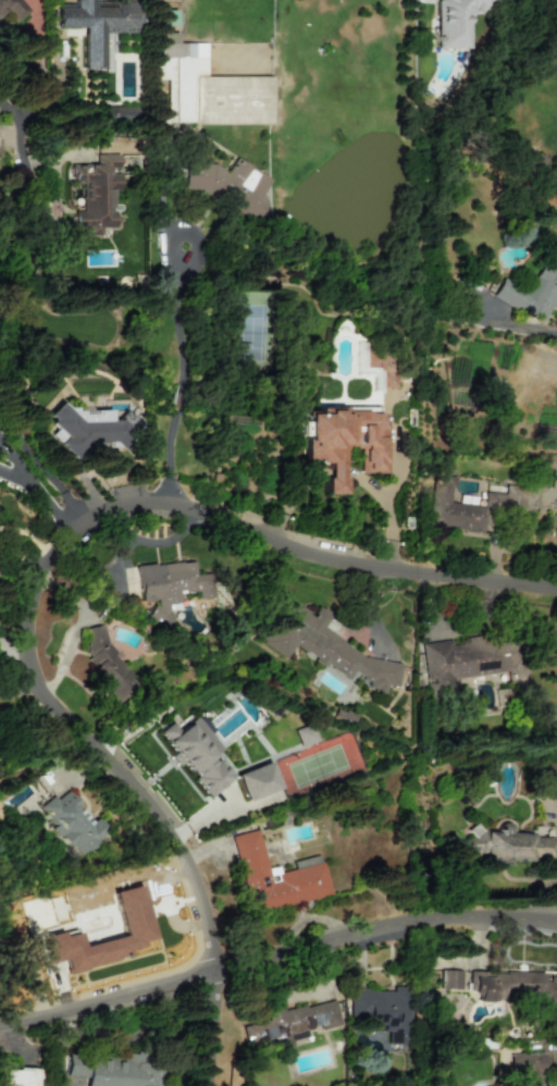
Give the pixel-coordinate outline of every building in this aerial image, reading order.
[(0,21),(22,24),(24,8),(33,9),(35,0),(0,0),(0,23),(0,21)] [(82,69),(102,69),(102,50),(114,50),(114,32),(136,32),(136,4),(93,3),(93,0),(72,0),(72,4),(56,4),(56,28),(82,28),(82,69)] [(468,48),(467,9),(514,8),(513,0),(436,0),(437,49),(468,48)] [(71,165),(74,229),(84,228),(84,236),(101,235),(100,228),(113,227),(111,189),(120,189),(118,154),(96,155),(96,164),(71,165)] [(182,190),(203,193),(253,220),(255,220),(264,201),(265,198),(260,196),(269,178),(235,159),(227,172),(211,163),(197,162),(195,166),(185,165),(182,190)] [(556,295),(556,259),(552,269),(540,263),(527,292),(501,279),(492,297),(543,322),(556,295)] [(364,368),(380,368),(380,387),(394,388),(395,352),(364,351),(364,368)] [(109,408),(67,411),(59,401),(49,410),(51,435),(68,456),(75,455),(82,449),(125,446),(128,443),(127,427),(121,419),(110,420),(109,408)] [(380,411),(315,409),(315,411),(301,411),(300,459),(315,459),(314,464),(328,464),(327,494),(343,494),(345,448),(360,449),(359,473),(384,474),(386,425),(379,425),(380,411)] [(522,514),(524,489),(503,488),(503,493),(484,492),(483,505),(451,503),(452,478),(432,477),(429,526),(486,530),(487,512),(522,514)] [(135,565),(137,604),(147,603),(148,625),(169,624),(168,610),(178,609),(177,592),(196,591),(196,599),(211,598),(210,573),(193,574),(192,562),(135,565)] [(260,643),(285,658),(292,646),(348,680),(353,672),(365,679),(369,680),(367,691),(385,694),(386,685),(397,687),(401,664),(370,658),(322,629),(331,614),(321,608),(316,607),(312,615),(286,599),(260,643)] [(84,633),(88,637),(81,643),(90,654),(82,662),(118,701),(141,681),(91,627),(84,633)] [(421,643),(426,695),(454,692),(453,677),(509,672),(510,684),(524,683),(520,637),(451,643),(450,641),(421,643)] [(222,750),(195,717),(177,731),(170,722),(157,732),(179,761),(180,761),(208,797),(232,778),(215,756),(222,750)] [(317,743),(312,724),(294,729),(300,748),(317,743)] [(542,759),(541,785),(556,786),(556,760),(542,759)] [(234,775),(245,801),(278,788),(268,761),(234,775)] [(75,856),(106,832),(96,818),(90,822),(66,791),(55,800),(52,796),(40,806),(55,825),(53,827),(75,856)] [(554,836),(509,834),(510,824),(495,824),(495,829),(468,828),(467,859),(553,862),(554,836)] [(231,835),(249,914),(331,895),(323,862),(278,873),(277,867),(267,869),(258,830),(231,835)] [(121,936),(80,946),(76,932),(60,936),(59,931),(41,935),(47,963),(62,959),(65,973),(119,961),(117,953),(141,947),(140,942),(151,939),(139,885),(111,891),(121,936)] [(460,989),(460,970),(440,970),(439,989),(460,989)] [(349,1016),(381,1016),(381,1027),(388,1027),(388,1043),(408,1043),(408,987),(392,987),(392,990),(349,990),(349,1016)] [(246,1044),(280,1038),(281,1045),(307,1041),(305,1031),(339,1025),(335,1001),(282,1010),(282,1006),(266,1009),(268,1020),(242,1024),(246,1044)] [(510,1073),(522,1073),(522,1085),(544,1085),(543,1053),(510,1054),(510,1073)] [(159,1058),(125,1055),(125,1061),(65,1056),(64,1076),(84,1077),(84,1085),(157,1085),(159,1058)] [(1,1068),(1,1085),(39,1085),(39,1069),(1,1068)]
